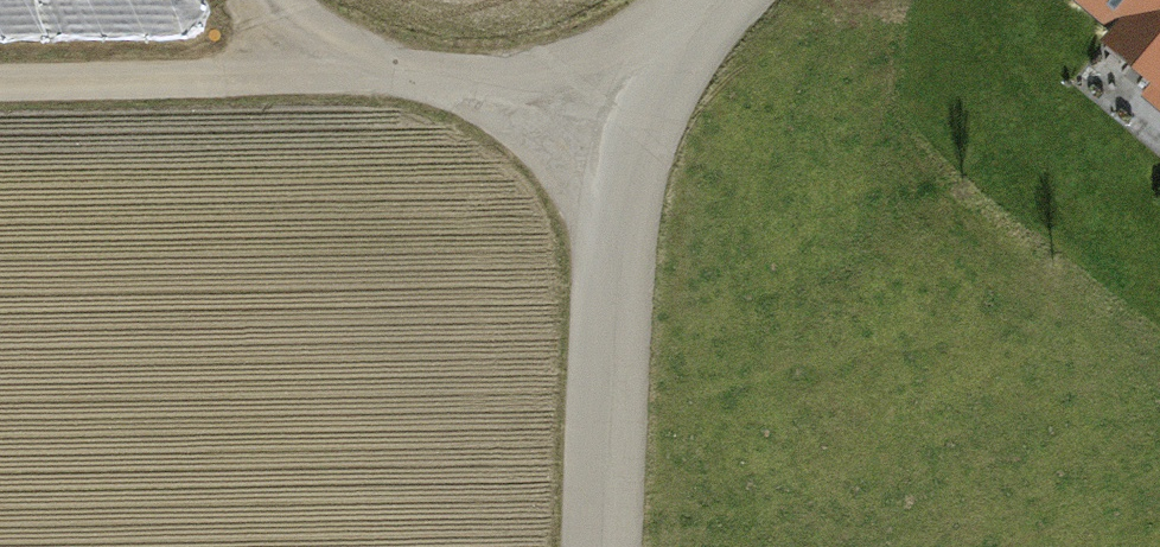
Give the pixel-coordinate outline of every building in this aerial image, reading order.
[(1039,1),(1159,102),(1159,0),(1040,0),(1039,1)]
